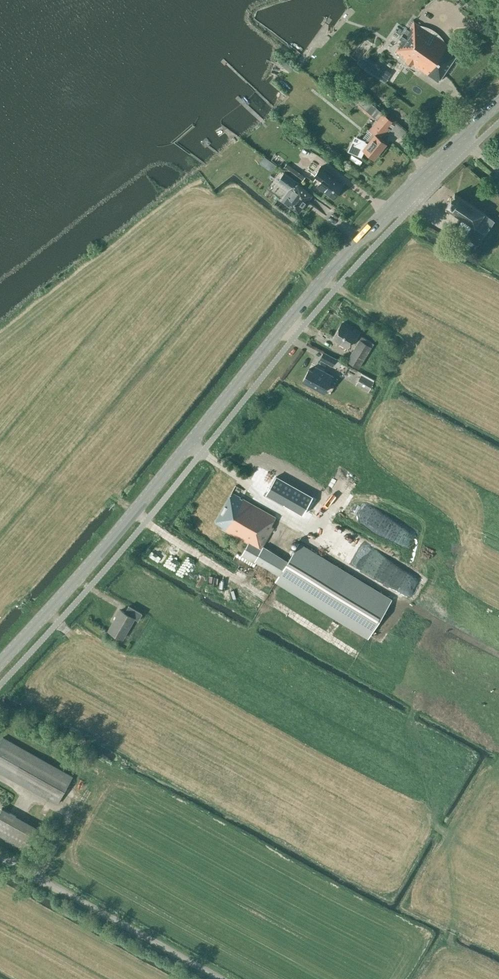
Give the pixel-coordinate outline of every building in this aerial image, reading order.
[(458,52),(414,21),(398,45),(399,46),(395,52),(438,81),(458,52)] [(359,103),(365,109),(371,102),(365,96),(359,103)] [(359,155),(364,149),(374,157),(386,142),(381,138),(389,128),(378,119),(373,126),(376,128),(366,141),(355,137),(353,143),(351,142),(348,151),(359,155)] [(315,174),(322,179),(317,186),(333,198),(343,185),(333,177),(334,174),(322,165),(315,174)] [(293,184),(295,181),(283,172),(278,180),(289,189),(289,188),(293,191),(285,202),(298,211),(311,194),(298,185),(296,186),(293,184)] [(304,177),(298,172),(294,177),(300,182),(304,177)] [(484,213),(455,193),(445,207),(473,225),(465,236),(477,244),(493,220),(484,214),(484,213)] [(354,341),(360,331),(354,328),(353,330),(341,323),(332,338),(347,347),(352,340),(354,341)] [(359,340),(346,360),(359,367),(371,347),(359,340)] [(335,358),(323,352),(319,359),(332,365),(335,358)] [(310,364),(302,380),(324,392),(332,375),(310,364)] [(360,374),(356,383),(368,390),(373,381),(360,374)] [(243,458),(247,462),(254,457),(250,453),(243,458)] [(342,469),(322,498),(337,509),(357,479),(342,469)] [(275,480),(265,496),(301,517),(311,501),(275,480)] [(274,517),(232,492),(214,522),(222,526),(221,528),(248,544),(241,555),(253,562),(254,560),(279,575),(275,581),(369,637),(391,600),(297,543),(288,560),(263,545),(274,527),(271,525),(275,519),(274,519),(274,517)] [(162,565),(171,554),(161,547),(159,549),(153,545),(146,553),(162,565)] [(176,566),(184,556),(177,551),(169,561),(176,566)] [(179,574),(193,579),(198,566),(184,561),(179,574)] [(204,583),(212,579),(208,572),(200,576),(204,583)] [(396,590),(414,597),(420,579),(402,573),(396,590)] [(125,612),(120,609),(108,630),(123,639),(134,619),(138,621),(142,613),(128,605),(125,612)] [(0,742),(0,772),(57,804),(72,776),(3,737),(0,742)] [(0,811),(0,835),(27,850),(39,829),(2,808),(0,811)]
